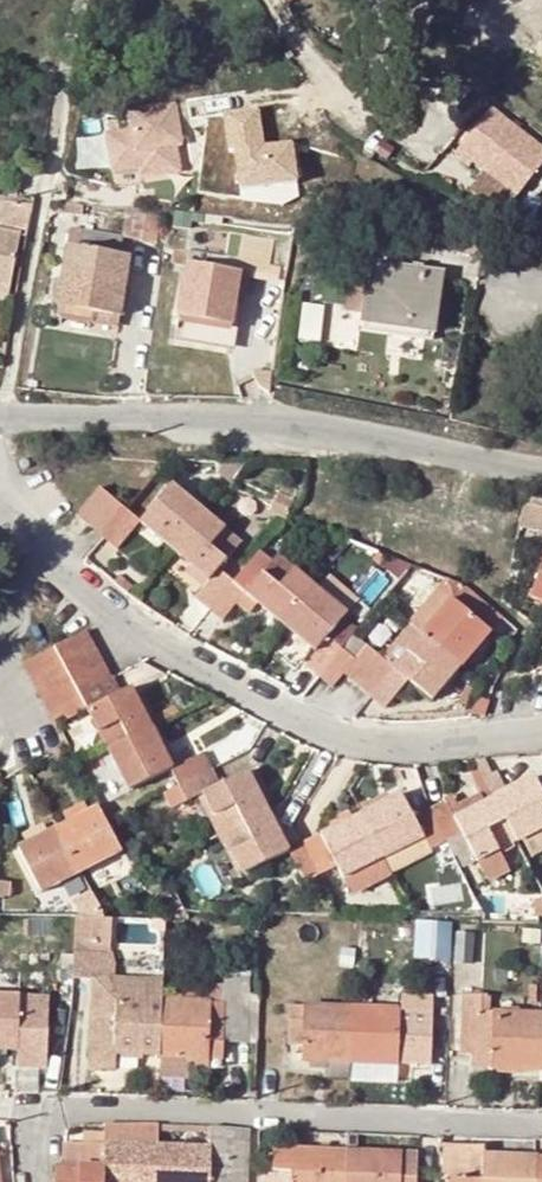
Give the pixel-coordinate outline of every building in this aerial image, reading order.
[(511,182),(541,138),(478,95),(445,144),(461,155),(464,150),(511,182)] [(116,125),(94,129),(105,183),(186,168),(172,97),(112,109),(116,125)] [(279,185),(276,140),(248,142),(246,108),(205,110),(210,190),(279,185)] [(123,238),(157,242),(162,211),(127,208),(123,238)] [(111,255),(113,236),(77,231),(73,249),(66,249),(57,319),(93,324),(94,313),(121,316),(130,258),(111,255)] [(273,240),(242,235),(237,261),(237,266),(268,271),(273,240)] [(7,301),(17,245),(0,242),(0,299),(7,301)] [(236,273),(237,266),(237,261),(189,252),(187,265),(236,273)] [(240,273),(236,273),(187,265),(177,316),(231,325),(240,273)] [(435,325),(440,274),(371,267),(365,317),(435,325)] [(120,328),(121,316),(94,313),(93,324),(120,328)] [(231,325),(177,316),(173,340),(227,348),(231,325)] [(434,341),(435,325),(365,317),(363,332),(434,341)] [(205,514),(171,485),(139,523),(173,552),(205,514)] [(75,515),(88,527),(111,499),(98,488),(75,515)] [(282,507),(287,493),(272,489),(266,502),(282,507)] [(123,510),(111,499),(88,527),(100,537),(123,510)] [(115,550),(139,523),(123,510),(100,537),(115,550)] [(205,514),(173,552),(188,564),(208,580),(216,571),(239,542),(205,514)] [(536,529),(538,518),(518,514),(514,531),(529,534),(536,529)] [(230,582),(208,609),(221,620),(244,594),(279,624),(311,584),(277,556),(269,564),(254,551),(230,582)] [(530,598),(541,603),(541,562),(530,598)] [(201,588),(208,580),(188,564),(182,572),(201,588)] [(208,609),(230,582),(216,571),(208,580),(201,588),(194,597),(208,609)] [(327,575),(316,589),(345,613),(357,599),(327,575)] [(326,637),(345,613),(316,589),(311,584),(279,624),(313,652),(326,637)] [(421,635),(461,666),(489,631),(449,599),(421,635)] [(54,646),(62,662),(92,646),(85,631),(54,646)] [(461,666),(421,635),(393,668),(407,680),(431,701),(461,666)] [(304,664),(316,676),(339,648),(326,637),(313,652),(304,664)] [(29,678),(62,662),(54,646),(21,663),(29,678)] [(62,662),(69,678),(100,663),(92,646),(62,662)] [(342,674),(356,686),(380,657),(366,646),(354,660),(342,674)] [(354,660),(339,648),(316,676),(330,688),(342,674),(354,660)] [(356,686),(369,697),(393,668),(380,657),(356,686)] [(29,678),(37,694),(69,678),(62,662),(29,678)] [(69,678),(77,693),(107,678),(100,663),(69,678)] [(407,680),(393,668),(369,697),(383,709),(407,680)] [(37,694),(45,710),(77,693),(69,678),(37,694)] [(77,693),(85,710),(116,695),(107,678),(77,693)] [(146,720),(130,688),(116,695),(85,710),(106,750),(150,728),(146,720)] [(53,726),(58,723),(85,710),(77,693),(45,710),(53,726)] [(146,720),(150,728),(188,709),(184,701),(146,720)] [(169,771),(171,769),(150,728),(106,750),(127,791),(169,771)] [(210,770),(202,754),(171,769),(169,771),(177,786),(210,770)] [(201,793),(218,785),(210,770),(177,786),(184,801),(201,793)] [(218,785),(201,793),(222,833),(266,810),(246,770),(218,785)] [(499,783),(504,792),(522,783),(517,774),(499,783)] [(517,842),(522,840),(541,829),(541,793),(534,777),(522,783),(504,792),(494,797),(517,842)] [(367,812),(393,798),(388,789),(362,802),(367,812)] [(456,805),(460,815),(482,803),(477,794),(456,805)] [(393,798),(367,812),(359,816),(381,857),(421,836),(412,819),(400,795),(393,798)] [(452,819),(460,815),(456,805),(450,795),(442,799),(444,802),(452,819)] [(460,833),(476,863),(498,852),(517,842),(494,797),(482,803),(460,815),(452,819),(460,833)] [(427,811),(444,842),(460,833),(452,819),(444,802),(427,811)] [(58,827),(80,869),(117,850),(95,808),(58,827)] [(243,875),(288,852),(266,810),(222,833),(243,875)] [(412,819),(421,836),(428,850),(444,842),(427,811),(412,819)] [(332,829),(351,820),(346,812),(328,821),(332,829)] [(320,835),(336,866),(342,878),(381,857),(359,816),(351,820),(332,829),(320,835)] [(25,844),(46,833),(41,822),(19,832),(25,844)] [(56,828),(78,870),(80,869),(58,827),(56,828)] [(17,848),(39,890),(78,870),(56,828),(46,833),(25,844),(17,848)] [(541,849),(541,829),(522,840),(530,855),(541,849)] [(199,845),(220,886),(243,875),(222,833),(199,845)] [(336,866),(320,835),(304,844),(320,875),(336,866)] [(320,875),(304,844),(288,852),(305,883),(320,875)] [(508,871),(498,852),(476,863),(487,883),(508,871)] [(74,919),(73,950),(110,951),(110,943),(111,920),(74,919)] [(453,925),(423,922),(420,949),(450,952),(453,925)] [(246,973),(222,971),(222,984),(221,1002),(176,1001),(158,1000),(156,1054),(155,1076),(185,1077),(185,1057),(218,1058),(219,1041),(243,1042),(246,973)] [(111,1070),(111,1054),(156,1054),(158,1000),(159,979),(75,977),(71,1069),(111,1070)] [(176,1001),(221,1002),(222,984),(176,981),(176,1001)] [(455,1010),(458,1010),(478,1011),(479,993),(455,992),(455,1010)] [(62,997),(0,995),(0,1051),(16,1051),(34,1052),(34,1028),(35,1015),(61,1016),(62,997)] [(300,1060),(317,1060),(346,1061),(348,1006),(286,1004),(285,1043),(300,1044),(300,1060)] [(348,1006),(346,1061),(348,1061),(396,1063),(428,1065),(431,1009),(348,1006)] [(533,1068),(536,1013),(478,1011),(458,1010),(457,1050),(468,1050),(468,1065),(533,1068)] [(536,1013),(533,1068),(533,1082),(541,1083),(541,1013),(536,1013)] [(346,1061),(317,1060),(317,1077),(345,1078),(346,1061)] [(396,1063),(348,1061),(348,1080),(395,1081),(396,1063)] [(151,1166),(151,1142),(151,1126),(100,1124),(99,1142),(63,1141),(63,1161),(151,1166)] [(151,1181),(244,1181),(246,1130),(207,1129),(207,1144),(151,1142),(151,1166),(151,1181)] [(442,1176),(529,1179),(529,1155),(482,1153),(483,1144),(438,1142),(438,1176),(442,1176)] [(412,1175),(413,1152),(394,1151),(344,1149),(343,1173),(343,1181),(412,1181),(412,1175)] [(529,1155),(529,1179),(529,1181),(541,1181),(541,1155),(529,1155)] [(151,1166),(63,1161),(53,1160),(52,1181),(151,1181),(151,1166)] [(343,1173),(256,1170),(256,1181),(343,1181),(343,1173)]
